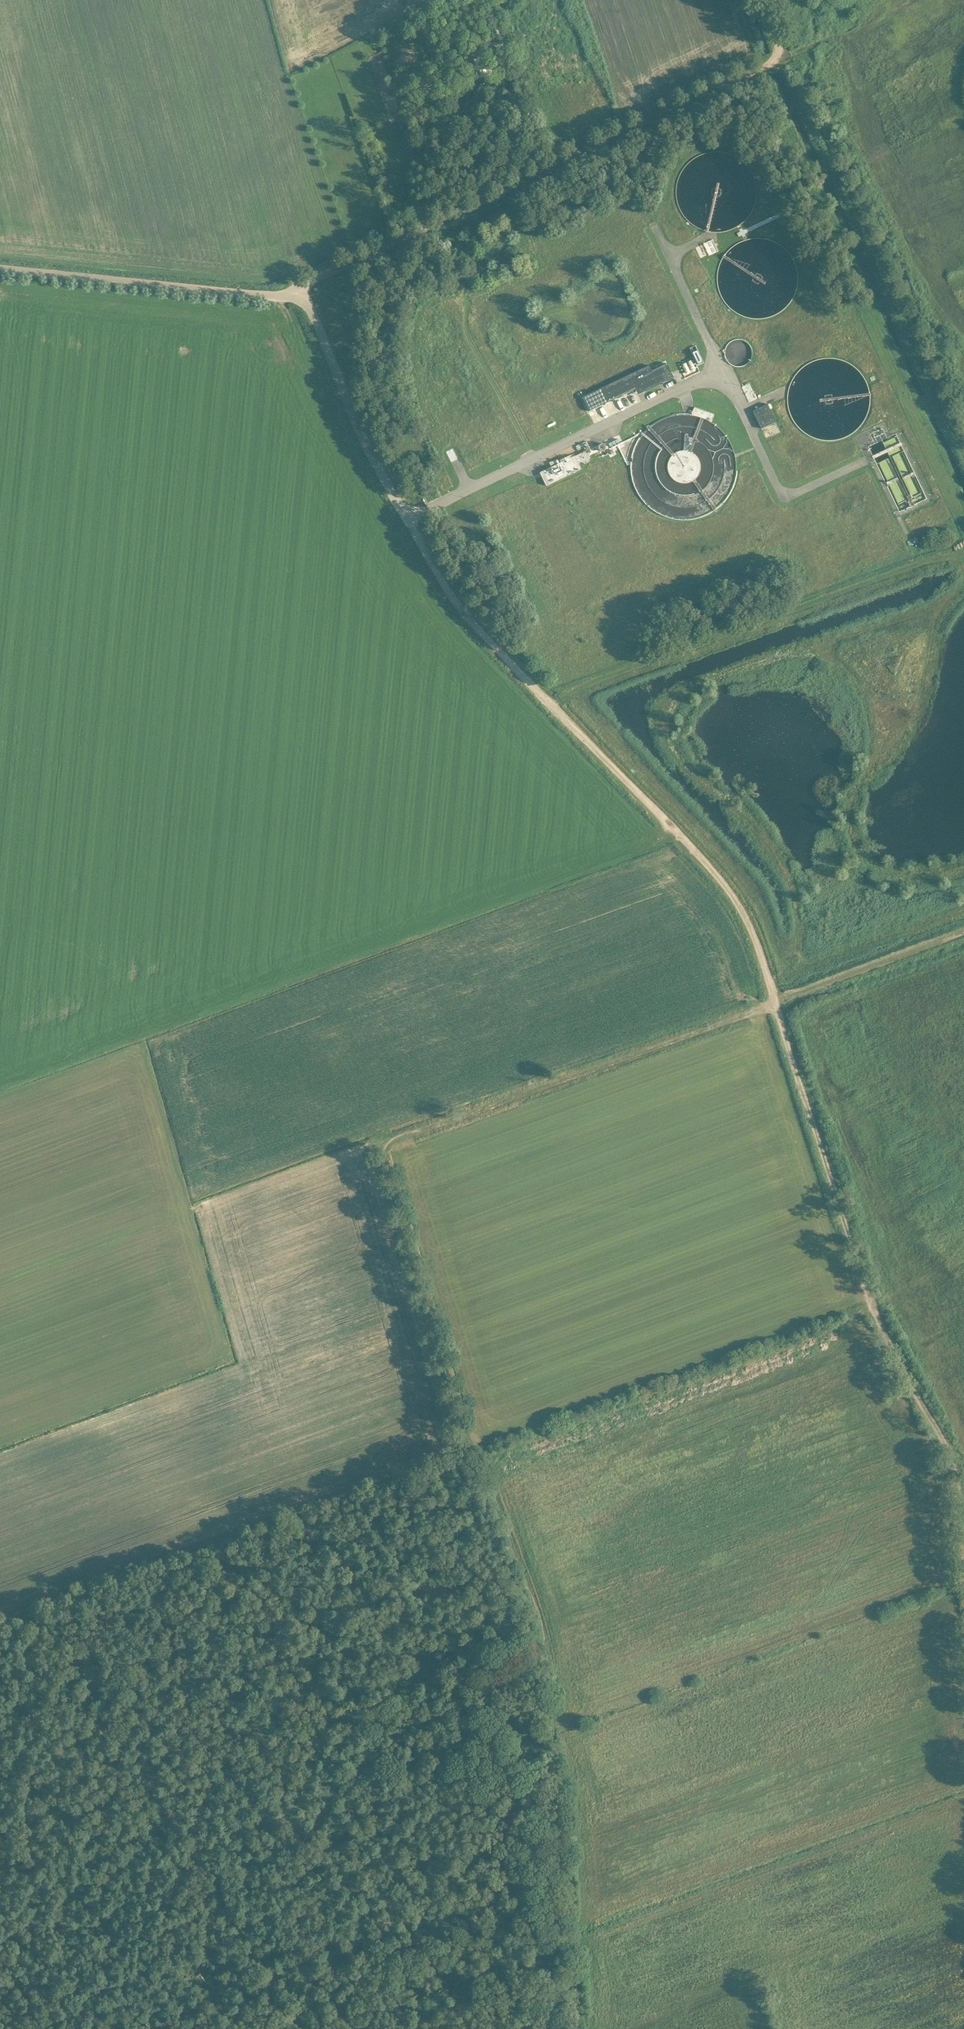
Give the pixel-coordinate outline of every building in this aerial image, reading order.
[(404,113),(399,115),(402,123),(407,122),(404,113)] [(701,258),(719,250),(713,238),(696,247),(701,258)] [(611,384),(583,397),(590,411),(643,386),(646,391),(674,378),(667,363),(651,371),(649,365),(611,384)] [(749,402),(757,398),(749,382),(741,386),(749,402)] [(767,404),(752,410),(760,428),(775,421),(767,404)] [(544,485),(581,470),(579,464),(591,459),(586,449),(553,462),(555,465),(539,471),(544,485)]
